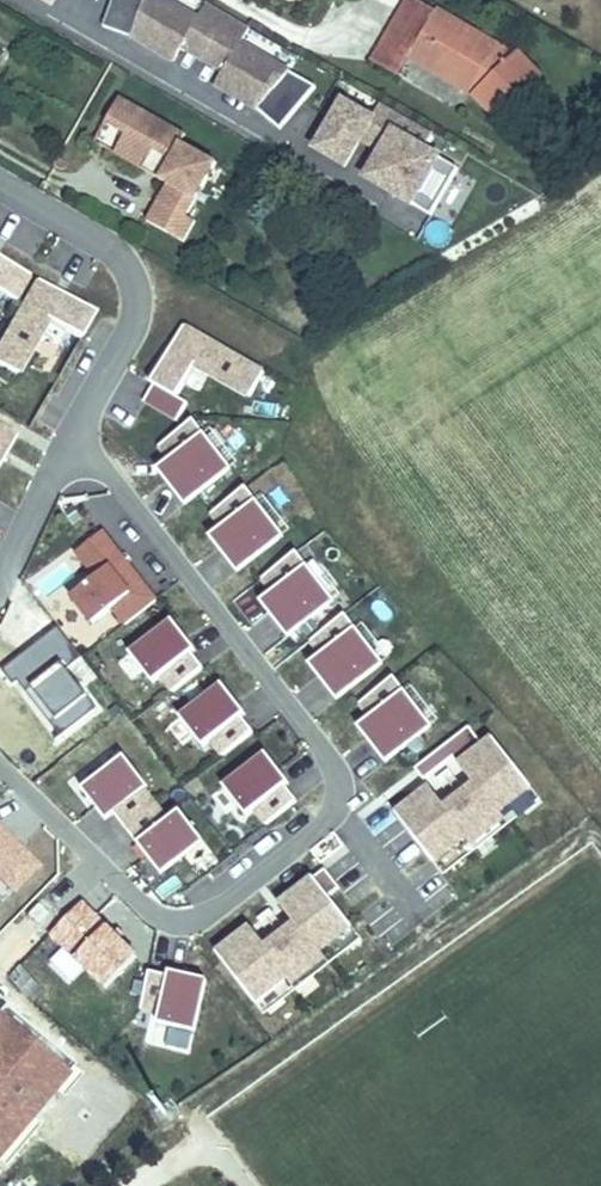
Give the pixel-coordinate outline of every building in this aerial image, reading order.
[(207,3),(198,19),(173,5),(161,0),(113,0),(103,27),(168,50),(177,55),(181,50),(186,41),(207,52),(228,16),(207,3)] [(542,80),(516,53),(513,56),(416,0),(408,0),(391,29),(416,44),(409,56),(474,94),(500,122),(542,80)] [(250,28),(228,16),(207,52),(227,64),(222,74),(219,79),(228,85),(280,129),(316,87),(289,71),(286,75),(256,53),(241,44),(250,28)] [(397,76),(409,56),(416,44),(391,29),(372,62),(397,76)] [(186,41),(181,50),(201,62),(207,52),(186,41)] [(227,64),(207,52),(201,62),(222,74),(227,64)] [(140,109),(120,99),(106,125),(125,136),(140,109)] [(380,104),(371,119),(342,102),(315,149),(346,166),(361,139),(382,151),(402,116),(380,104)] [(185,135),(140,109),(125,136),(119,147),(148,163),(154,152),(170,161),(159,180),(168,185),(159,201),(164,204),(152,225),(184,243),(196,222),(187,217),(217,164),(181,144),(185,135)] [(458,169),(423,149),(432,134),(402,116),(382,151),(403,163),(387,190),(431,216),(458,169)] [(154,152),(148,163),(119,147),(114,155),(159,180),(170,161),(154,152)] [(366,178),(387,190),(403,163),(382,151),(366,178)] [(147,222),(152,225),(164,204),(159,201),(147,222)] [(0,335),(0,365),(19,375),(45,322),(80,339),(96,306),(0,259),(0,292),(17,300),(0,335)] [(246,400),(264,368),(183,323),(139,400),(175,420),(187,399),(178,394),(192,369),(246,400)] [(190,416),(146,451),(187,502),(231,466),(190,416)] [(17,430),(0,421),(0,460),(17,430)] [(205,534),(235,571),(283,533),(243,483),(206,512),(217,525),(205,534)] [(53,603),(48,606),(71,637),(103,614),(112,627),(154,597),(104,528),(35,578),(53,603)] [(248,592),(289,637),(338,593),(297,548),(248,592)] [(298,646),(338,696),(382,661),(342,611),(298,646)] [(114,651),(128,680),(149,670),(160,692),(201,672),(177,621),(114,651)] [(80,658),(58,628),(0,672),(0,673),(52,742),(97,709),(66,669),(80,658)] [(347,709),(387,759),(431,724),(390,674),(347,709)] [(178,712),(217,759),(255,728),(217,681),(178,712)] [(501,811),(530,788),(474,719),(407,773),(417,786),(389,809),(442,873),(508,820),(501,811)] [(251,833),(298,801),(264,751),(217,784),(251,833)] [(120,753),(78,788),(104,819),(146,784),(120,753)] [(176,807),(166,815),(149,795),(118,821),(162,872),(202,839),(176,807)] [(12,894),(40,864),(0,827),(0,883),(12,894)] [(312,874),(210,948),(258,1013),(331,959),(324,949),(352,929),(312,874)] [(202,976),(145,971),(141,1019),(198,1024),(202,976)]
